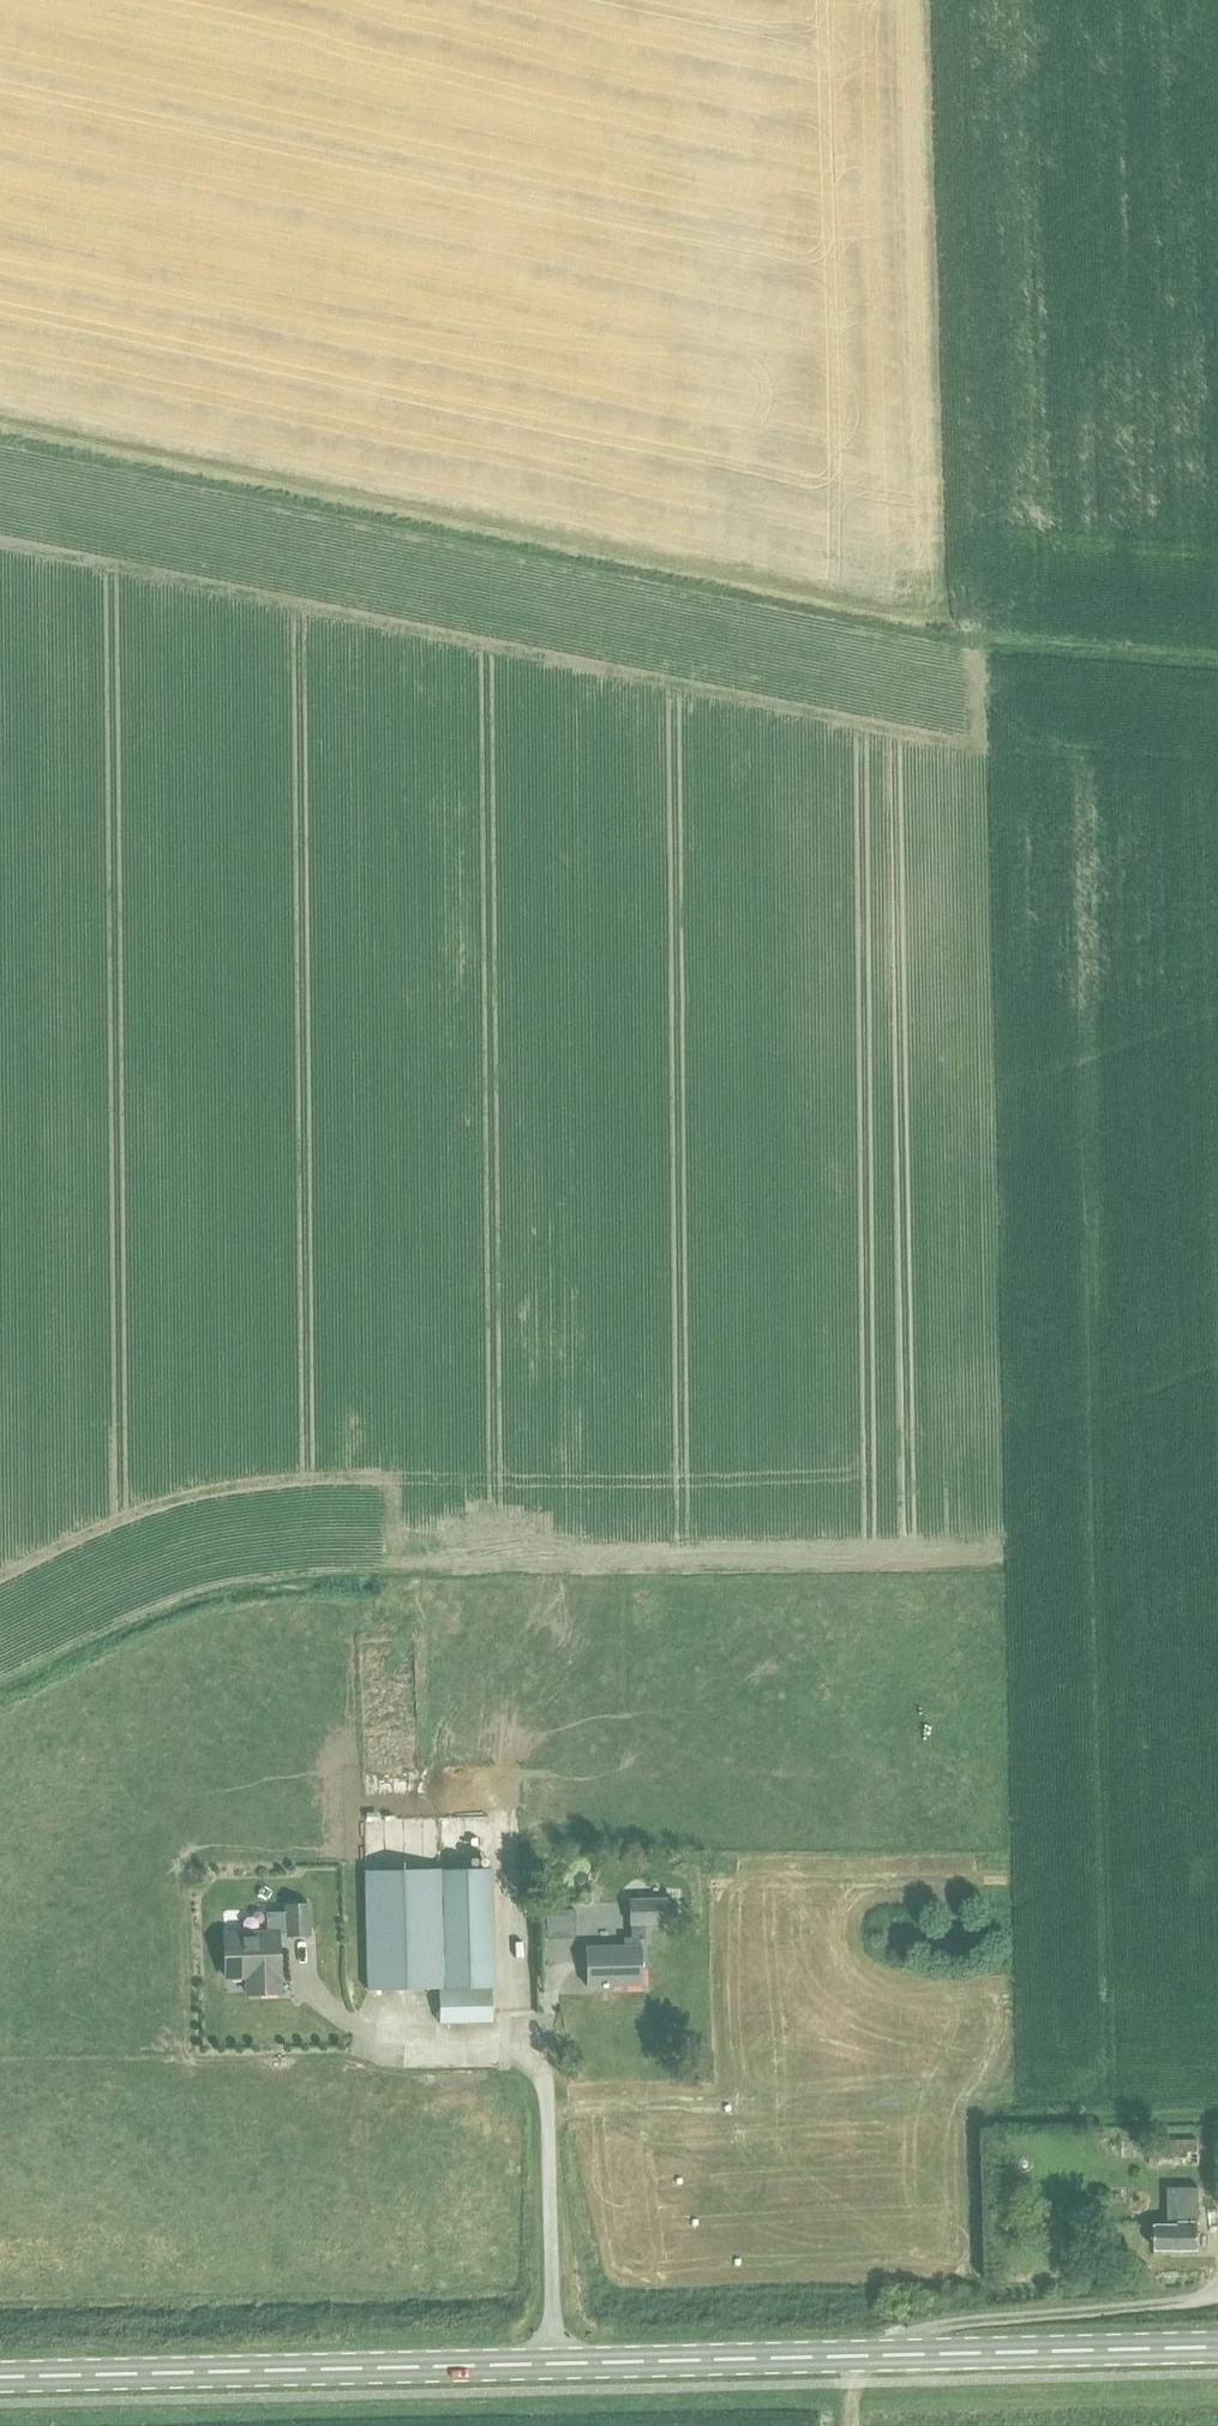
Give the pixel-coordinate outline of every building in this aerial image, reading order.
[(366,1870),(365,1870),(365,1871),(369,1991),(376,1991),(444,1989),(492,1987),(493,1987),(493,1986),(492,1962),(489,1867),(440,1868),(439,1868),(413,1869),(366,1870)] [(622,1948),(584,1949),(585,1988),(638,1986),(637,1937),(642,1937),(642,1921),(672,1920),(671,1899),(629,1900),(630,1938),(622,1938),(622,1948)] [(256,1993),(278,1992),(277,1933),(286,1933),(286,1936),(307,1935),(307,1905),(285,1906),(285,1912),(263,1913),(263,1934),(224,1935),(224,1979),(256,1978),(256,1993)] [(580,1906),(553,1907),(554,1931),(581,1930),(580,1906)] [(492,2013),(492,1992),(439,1993),(439,2023),(492,2022),(492,2013)] [(1195,2166),(1195,2140),(1147,2139),(1147,2165),(1195,2166)] [(1157,2226),(1157,2250),(1195,2251),(1196,2188),(1169,2187),(1168,2206),(1172,2206),(1171,2215),(1178,2216),(1178,2227),(1157,2226)]
